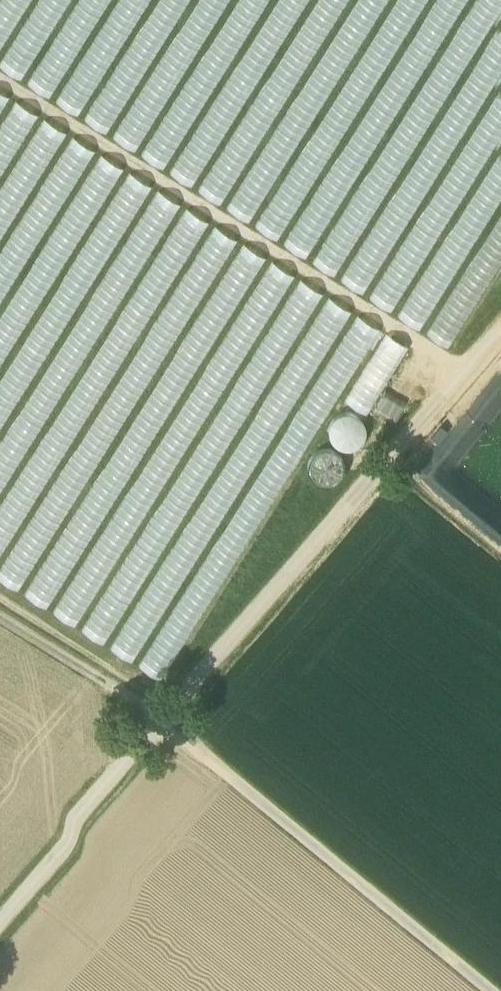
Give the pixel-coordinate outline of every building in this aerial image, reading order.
[(0,24),(0,64),(40,0),(15,0),(0,24)] [(54,112),(119,0),(51,0),(4,81),(28,95),(27,96),(54,112)] [(430,0),(364,0),(241,229),(257,237),(256,240),(292,259),(430,0)] [(62,141),(41,130),(42,126),(12,112),(14,109),(0,102),(0,266),(62,141)] [(35,400),(148,194),(130,184),(52,326),(54,327),(42,350),(36,348),(14,388),(35,400)] [(106,350),(179,213),(158,202),(79,350),(83,353),(79,360),(86,363),(96,345),(106,350)] [(22,406),(1,395),(0,396),(0,445),(22,406)] [(0,462),(0,509),(30,452),(11,442),(0,462)] [(3,594),(21,605),(90,484),(71,473),(3,594)] [(31,611),(51,623),(122,501),(130,486),(122,481),(108,505),(97,499),(31,611)] [(59,629),(79,641),(134,544),(114,533),(59,629)] [(117,665),(137,676),(197,569),(198,569),(205,556),(201,554),(196,562),(189,558),(182,571),(172,565),(117,665)] [(167,693),(238,567),(234,565),(230,572),(212,563),(146,681),(167,693)]
